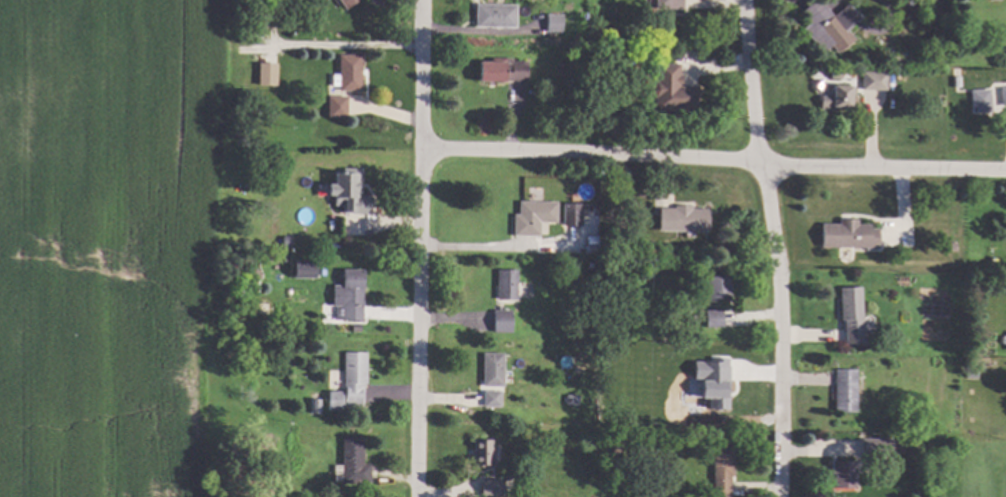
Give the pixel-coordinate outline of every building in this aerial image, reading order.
[(349,8),(343,0),(360,0),(349,8)] [(657,9),(658,0),(686,0),(686,9),(657,9)] [(801,10),(815,0),(823,0),(834,14),(851,1),(864,19),(849,30),(856,39),(838,52),(832,44),(820,53),(803,29),(811,23),(801,10)] [(279,16),(269,16),(268,1),(279,1),(279,16)] [(518,5),(517,27),(477,26),(478,4),(518,5)] [(564,32),(548,32),(549,14),(564,14),(564,32)] [(364,90),(342,91),(341,55),(363,54),(364,90)] [(274,66),(267,66),(267,85),(253,85),(253,57),(274,57),(274,66)] [(514,61),(530,61),(529,81),(507,80),(507,81),(481,81),(482,61),(493,61),(493,57),(515,58),(514,61)] [(682,76),(684,76),(683,85),(681,85),(681,86),(699,86),(699,110),(657,109),(657,97),(652,91),(652,85),(658,81),(658,62),(677,63),(677,65),(682,65),(682,76)] [(888,90),(863,89),(863,71),(888,71),(888,90)] [(962,86),(955,87),(954,77),(962,76),(962,86)] [(856,86),(855,94),(852,94),(851,107),(835,107),(835,110),(821,109),(822,95),(828,95),(829,90),(833,91),(833,85),(856,86)] [(992,89),(993,111),(974,113),(972,90),(992,89)] [(350,117),(330,117),(330,96),(350,96),(350,117)] [(363,195),(371,195),(371,213),(344,212),(344,205),(336,205),(336,198),(335,198),(335,194),(330,194),(330,182),(336,182),(336,171),(341,171),(341,169),(345,169),(345,167),(364,168),(363,195)] [(559,223),(542,222),(542,236),(515,235),(516,213),(521,213),(521,201),(559,201),(559,223)] [(583,225),(565,225),(565,203),(583,203),(583,225)] [(693,208),(709,208),(709,231),(661,231),(661,207),(676,208),(676,205),(693,205),(693,208)] [(858,225),(870,225),(870,229),(880,229),(879,247),(824,246),(824,224),(841,224),(841,219),(859,219),(858,225)] [(293,235),(293,247),(283,246),(284,235),(293,235)] [(321,244),(313,248),(310,243),(318,238),(321,244)] [(601,244),(601,254),(590,253),(590,243),(601,244)] [(301,265),(293,265),(293,256),(301,256),(301,265)] [(599,260),(598,268),(590,267),(591,260),(599,260)] [(292,278),(314,279),(315,264),(293,263),(292,278)] [(366,288),(365,288),(365,320),(338,320),(338,305),(334,305),(335,285),(344,285),(344,269),(366,269),(366,288)] [(519,300),(499,299),(499,270),(519,270),(519,300)] [(733,300),(711,301),(710,276),(732,275),(733,300)] [(865,318),(860,319),(861,328),(865,328),(866,342),(847,343),(846,329),(849,329),(848,320),(843,320),(841,288),(863,287),(865,318)] [(513,326),(512,326),(512,333),(496,333),(496,309),(513,309),(513,326)] [(725,327),(709,327),(708,310),(724,309),(725,327)] [(369,385),(366,385),(366,403),(347,403),(346,352),(369,352),(369,385)] [(505,386),(484,386),(485,353),(505,353),(505,386)] [(727,410),(728,359),(708,358),(708,362),(692,362),(692,379),(700,379),(699,399),(707,399),(707,409),(727,410)] [(859,369),(857,412),(836,411),(837,369),(859,369)] [(345,410),(330,410),(331,390),(345,391),(345,410)] [(500,408),(483,408),(483,392),(500,392),(500,408)] [(323,412),(314,412),(314,398),(323,398),(323,412)] [(365,463),(372,464),(371,484),(343,483),(344,481),(335,481),(335,463),(343,464),(344,436),(365,436),(365,463)] [(893,457),(863,457),(864,438),(894,439),(893,457)] [(494,465),(475,464),(475,439),(494,439),(494,465)] [(907,451),(899,451),(899,439),(907,440),(907,451)] [(625,447),(624,454),(614,453),(615,446),(625,447)] [(735,476),(732,476),(732,496),(715,496),(716,446),(736,447),(735,476)] [(857,487),(836,487),(836,473),(833,473),(833,461),(857,461),(857,487)] [(505,478),(505,488),(501,488),(501,494),(481,493),(482,477),(505,478)]
